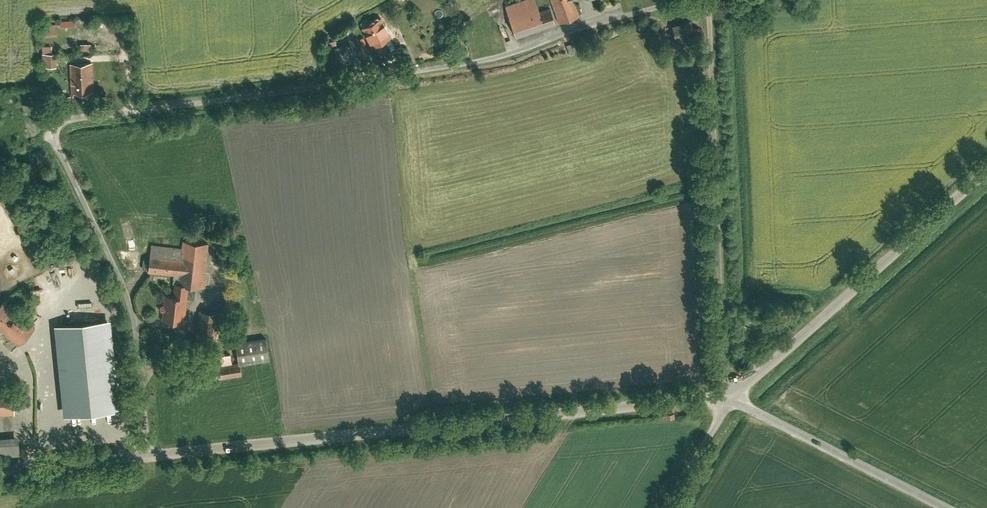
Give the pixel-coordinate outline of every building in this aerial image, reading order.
[(505,6),(515,36),(554,23),(549,8),(538,11),(534,0),(521,0),(505,6)] [(558,22),(579,15),(574,2),(580,0),(550,0),(558,22)] [(367,17),(357,22),(370,47),(380,43),(385,53),(394,49),(381,22),(384,20),(382,15),(369,21),(367,17)] [(668,24),(671,43),(692,40),(689,21),(668,24)] [(55,22),(40,22),(40,34),(55,34),(55,22)] [(78,42),(78,49),(89,48),(88,41),(78,42)] [(54,51),(48,51),(48,44),(41,44),(41,64),(54,65),(54,51)] [(333,47),(336,59),(347,55),(344,44),(333,47)] [(91,62),(69,63),(71,95),(78,95),(78,91),(92,90),(91,62)] [(150,244),(147,271),(175,274),(174,283),(187,284),(203,286),(207,243),(181,240),(181,247),(150,244)] [(163,294),(161,319),(183,321),(187,284),(174,283),(172,295),(163,294)] [(0,305),(0,328),(16,345),(34,327),(6,299),(0,305)] [(788,310),(781,310),(781,320),(789,320),(788,310)] [(108,319),(52,324),(61,415),(117,409),(108,319)] [(266,336),(233,341),(236,362),(194,368),(196,381),(240,374),(238,363),(269,358),(266,336)] [(0,388),(0,412),(13,412),(12,387),(0,388)] [(0,438),(0,455),(18,454),(17,437),(0,438)]
